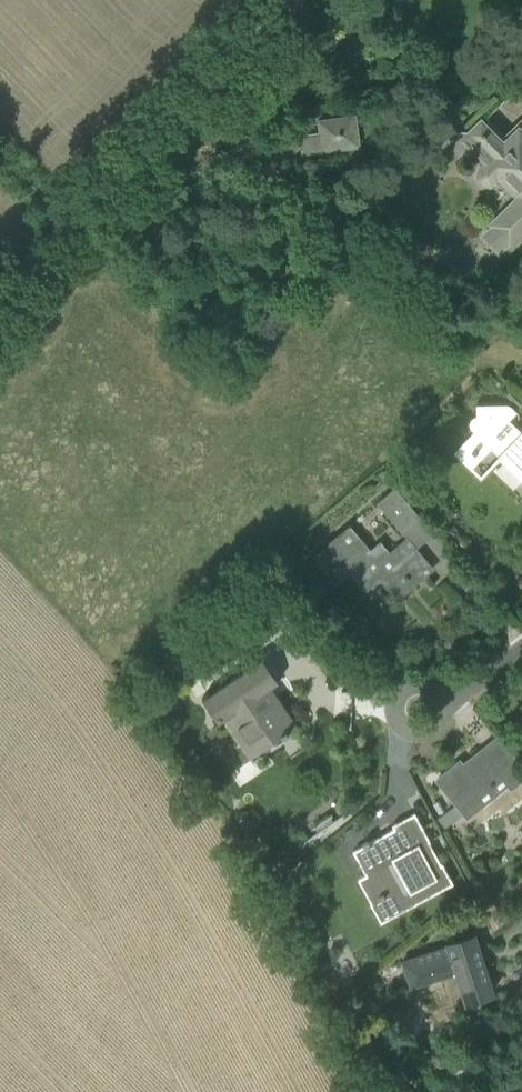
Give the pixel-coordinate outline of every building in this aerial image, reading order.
[(299,133),(302,153),(360,146),(356,113),(317,118),(318,131),(299,133)] [(476,170),(475,176),(479,182),(485,185),(491,185),(495,183),(499,179),(515,196),(486,223),(493,230),(485,237),(500,252),(509,243),(511,245),(521,234),(521,136),(517,132),(506,147),(479,119),(467,130),(438,130),(437,151),(465,151),(479,166),(476,170)] [(508,295),(498,307),(506,314),(516,302),(508,295)] [(503,315),(492,328),(498,334),(509,321),(503,315)] [(470,426),(473,430),(454,451),(470,468),(489,449),(521,481),(521,430),(521,431),(509,419),(517,410),(508,403),(476,404),(476,414),(472,416),(470,419),(469,423),(470,426)] [(401,522),(404,526),(418,515),(395,487),(377,502),(396,526),(401,522)] [(422,571),(430,564),(406,536),(390,550),(380,540),(370,548),(350,525),(312,556),(334,582),(347,570),(367,593),(380,581),(397,601),(426,576),(422,571)] [(270,686),(277,682),(261,659),(202,699),(219,724),(224,720),(249,758),(297,725),(270,686)] [(451,797),(467,817),(507,785),(511,789),(521,780),(521,771),(502,745),(488,756),(482,749),(454,772),(451,768),(437,779),(451,797)] [(353,851),(366,875),(366,876),(379,869),(391,891),(390,892),(391,892),(384,896),(383,893),(377,896),(379,899),(373,902),(372,902),(371,903),(370,903),(381,923),(453,883),(442,863),(441,864),(438,866),(426,843),(429,842),(430,841),(415,813),(392,825),(394,829),(386,833),(388,838),(381,842),(379,837),(369,842),(368,841),(362,844),(363,845),(353,851)] [(453,975),(463,1003),(492,993),(474,937),(400,961),(409,989),(453,975)]
